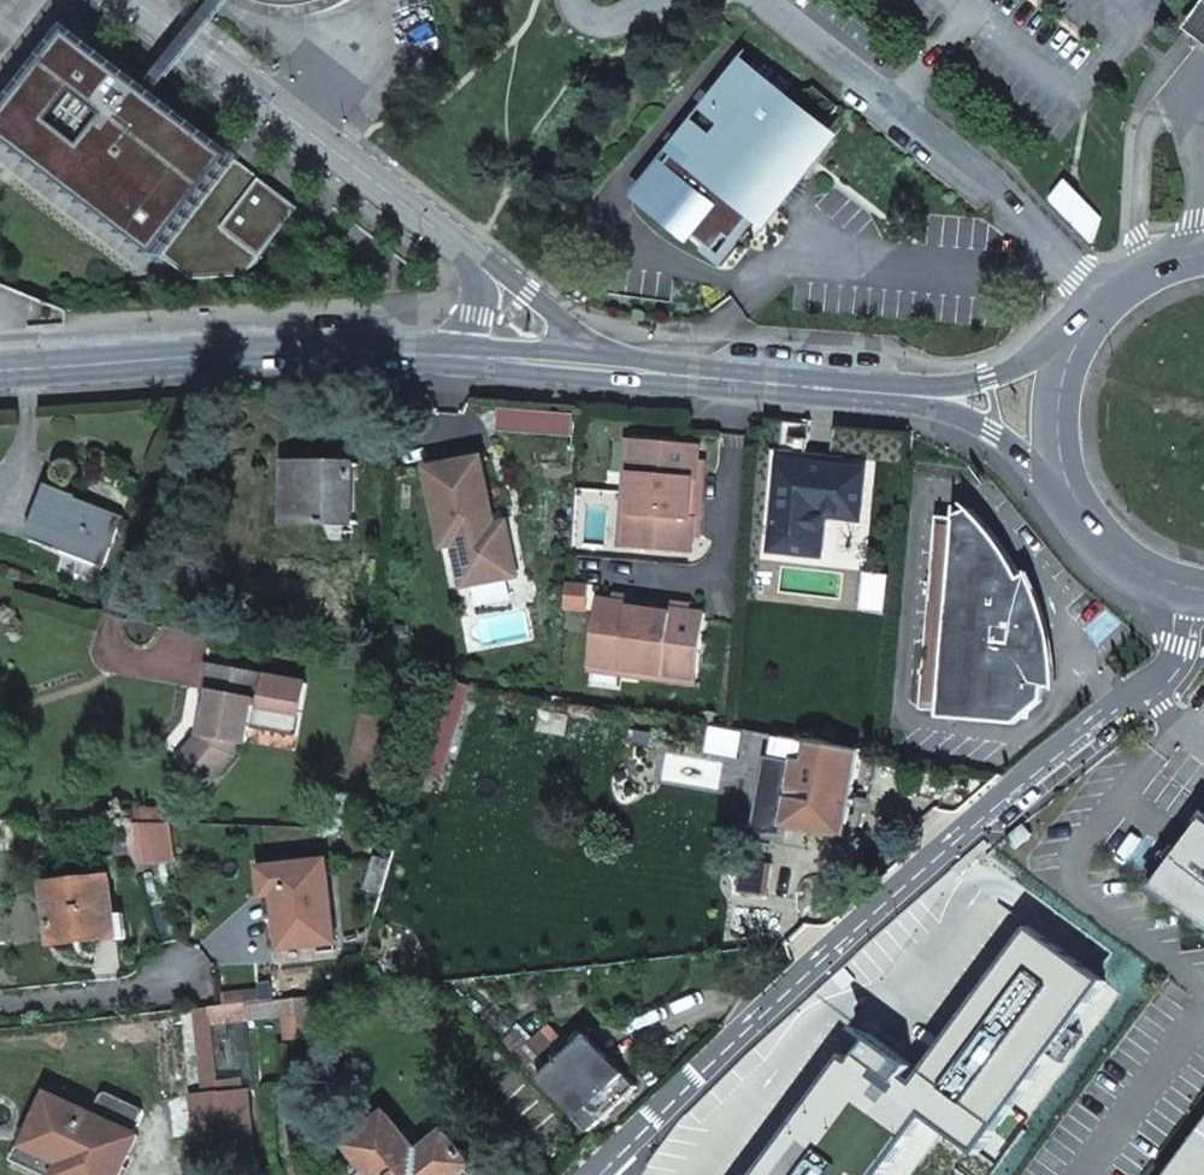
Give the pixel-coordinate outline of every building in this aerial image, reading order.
[(283,7),(285,7),(286,8),(288,8),(290,8),(291,8),(293,8),(295,9),(296,9),(298,9),(300,9),(302,9),(303,9),(305,9),(307,10),(308,9),(310,9),(312,9),(313,9),(315,9),(317,8),(318,8),(320,8),(322,7),(323,7),(325,7),(326,7),(328,6),(330,6),(332,5),(333,4),(335,4),(336,4),(338,3),(340,2),(341,2),(343,1),(344,1),(345,0),(262,0),(264,1),(266,2),(267,2),(269,3),(270,3),(272,4),(273,5),(275,5),(277,5),(278,6),(280,7),(281,7),(283,7)] [(1183,26),(1203,41),(1203,0),(1183,26)] [(0,129),(191,280),(243,277),(299,208),(122,69),(76,33),(0,129)] [(721,188),(757,218),(774,197),(776,199),(789,185),(793,176),(797,163),(803,154),(805,156),(824,133),(818,129),(838,106),(810,84),(775,99),(743,75),(683,148),(726,182),(721,188)] [(639,440),(632,439),(630,472),(636,473),(639,440)] [(705,446),(639,440),(636,473),(630,472),(626,514),(632,515),(629,547),(696,553),(697,537),(698,521),(704,521),(708,479),(702,478),(703,461),(705,446)] [(487,458),(432,468),(448,549),(459,546),(467,588),(523,578),(514,534),(497,538),(494,525),(500,524),(487,458)] [(285,522),(354,524),(356,464),(287,462),(285,522)] [(782,462),(773,549),(822,554),(827,515),(859,519),(865,471),(782,462)] [(124,516),(76,498),(77,495),(47,484),(26,536),(104,567),(124,516)] [(958,518),(938,516),(920,709),(1027,719),(1027,716),(1035,626),(1033,626),(1034,614),(995,611),(996,606),(1000,606),(1024,583),(1023,581),(1022,579),(1013,561),(1000,540),(994,533),(984,521),(972,509),(958,515),(958,518)] [(632,515),(626,514),(623,547),(629,547),(632,515)] [(500,524),(494,525),(497,538),(514,534),(512,522),(500,524)] [(1033,711),(1039,706),(1042,701),(1048,692),(1052,683),(1055,673),(1055,660),(1049,631),(1043,611),(1030,575),(1022,579),(1023,581),(1024,583),(1000,606),(996,606),(995,611),(1034,614),(1033,626),(1035,626),(1027,716),(1033,711)] [(694,606),(619,596),(618,601),(693,612),(694,606)] [(618,601),(602,600),(593,665),(625,670),(624,676),(666,681),(667,675),(699,679),(708,614),(693,612),(618,601)] [(298,737),(308,684),(267,676),(209,665),(204,692),(213,694),(210,707),(206,733),(198,732),(197,739),(180,760),(209,784),(234,756),(237,741),(245,743),(248,728),(298,737)] [(625,670),(593,665),(592,671),(624,676),(625,670)] [(699,679),(667,675),(666,681),(699,685),(699,679)] [(206,733),(210,707),(203,706),(198,732),(206,733)] [(861,750),(784,736),(780,759),(769,758),(756,830),(784,835),(785,826),(847,837),(861,750)] [(169,823),(133,822),(138,862),(173,857),(169,823)] [(1034,836),(1026,826),(1009,841),(1017,850),(1034,836)] [(1158,887),(1174,899),(1172,901),(1202,925),(1203,922),(1203,826),(1158,887)] [(364,888),(382,893),(391,862),(373,857),(364,888)] [(275,893),(281,948),(335,942),(326,860),(260,868),(263,895),(275,893)] [(76,933),(115,929),(109,877),(47,883),(53,943),(77,941),(76,933)] [(270,949),(281,948),(275,893),(263,895),(270,949)] [(757,1174),(884,1174),(933,1109),(985,1147),(1107,983),(1032,928),(917,1083),(909,1077),(916,1068),(873,1036),(854,1061),(847,1055),(757,1174)] [(116,937),(115,929),(76,933),(77,941),(116,937)] [(311,1036),(307,1000),(282,1003),(286,1039),(311,1036)] [(214,1024),(248,1021),(246,1002),(212,1006),(214,1024)] [(215,1034),(214,1024),(212,1006),(195,1008),(198,1035),(215,1034)] [(551,1026),(517,1057),(540,1080),(542,1079),(591,1131),(637,1088),(589,1036),(573,1050),(551,1026)] [(194,1098),(198,1139),(226,1137),(220,1079),(215,1034),(198,1035),(205,1097),(194,1098)] [(256,1172),(247,1088),(242,1089),(240,1077),(220,1079),(226,1137),(230,1174),(256,1172)] [(26,1144),(63,1162),(57,1174),(119,1174),(138,1136),(133,1134),(144,1111),(142,1107),(108,1090),(103,1092),(93,1114),(49,1094),(26,1144)] [(466,1168),(471,1164),(444,1131),(419,1152),(386,1113),(347,1146),(371,1174),(458,1174),(466,1168)] [(1170,1174),(1203,1174),(1203,1129),(1170,1174)] [(230,1174),(226,1137),(198,1139),(202,1174),(226,1174),(230,1174)] [(19,1141),(10,1159),(43,1174),(57,1174),(63,1162),(26,1144),(19,1141)]
